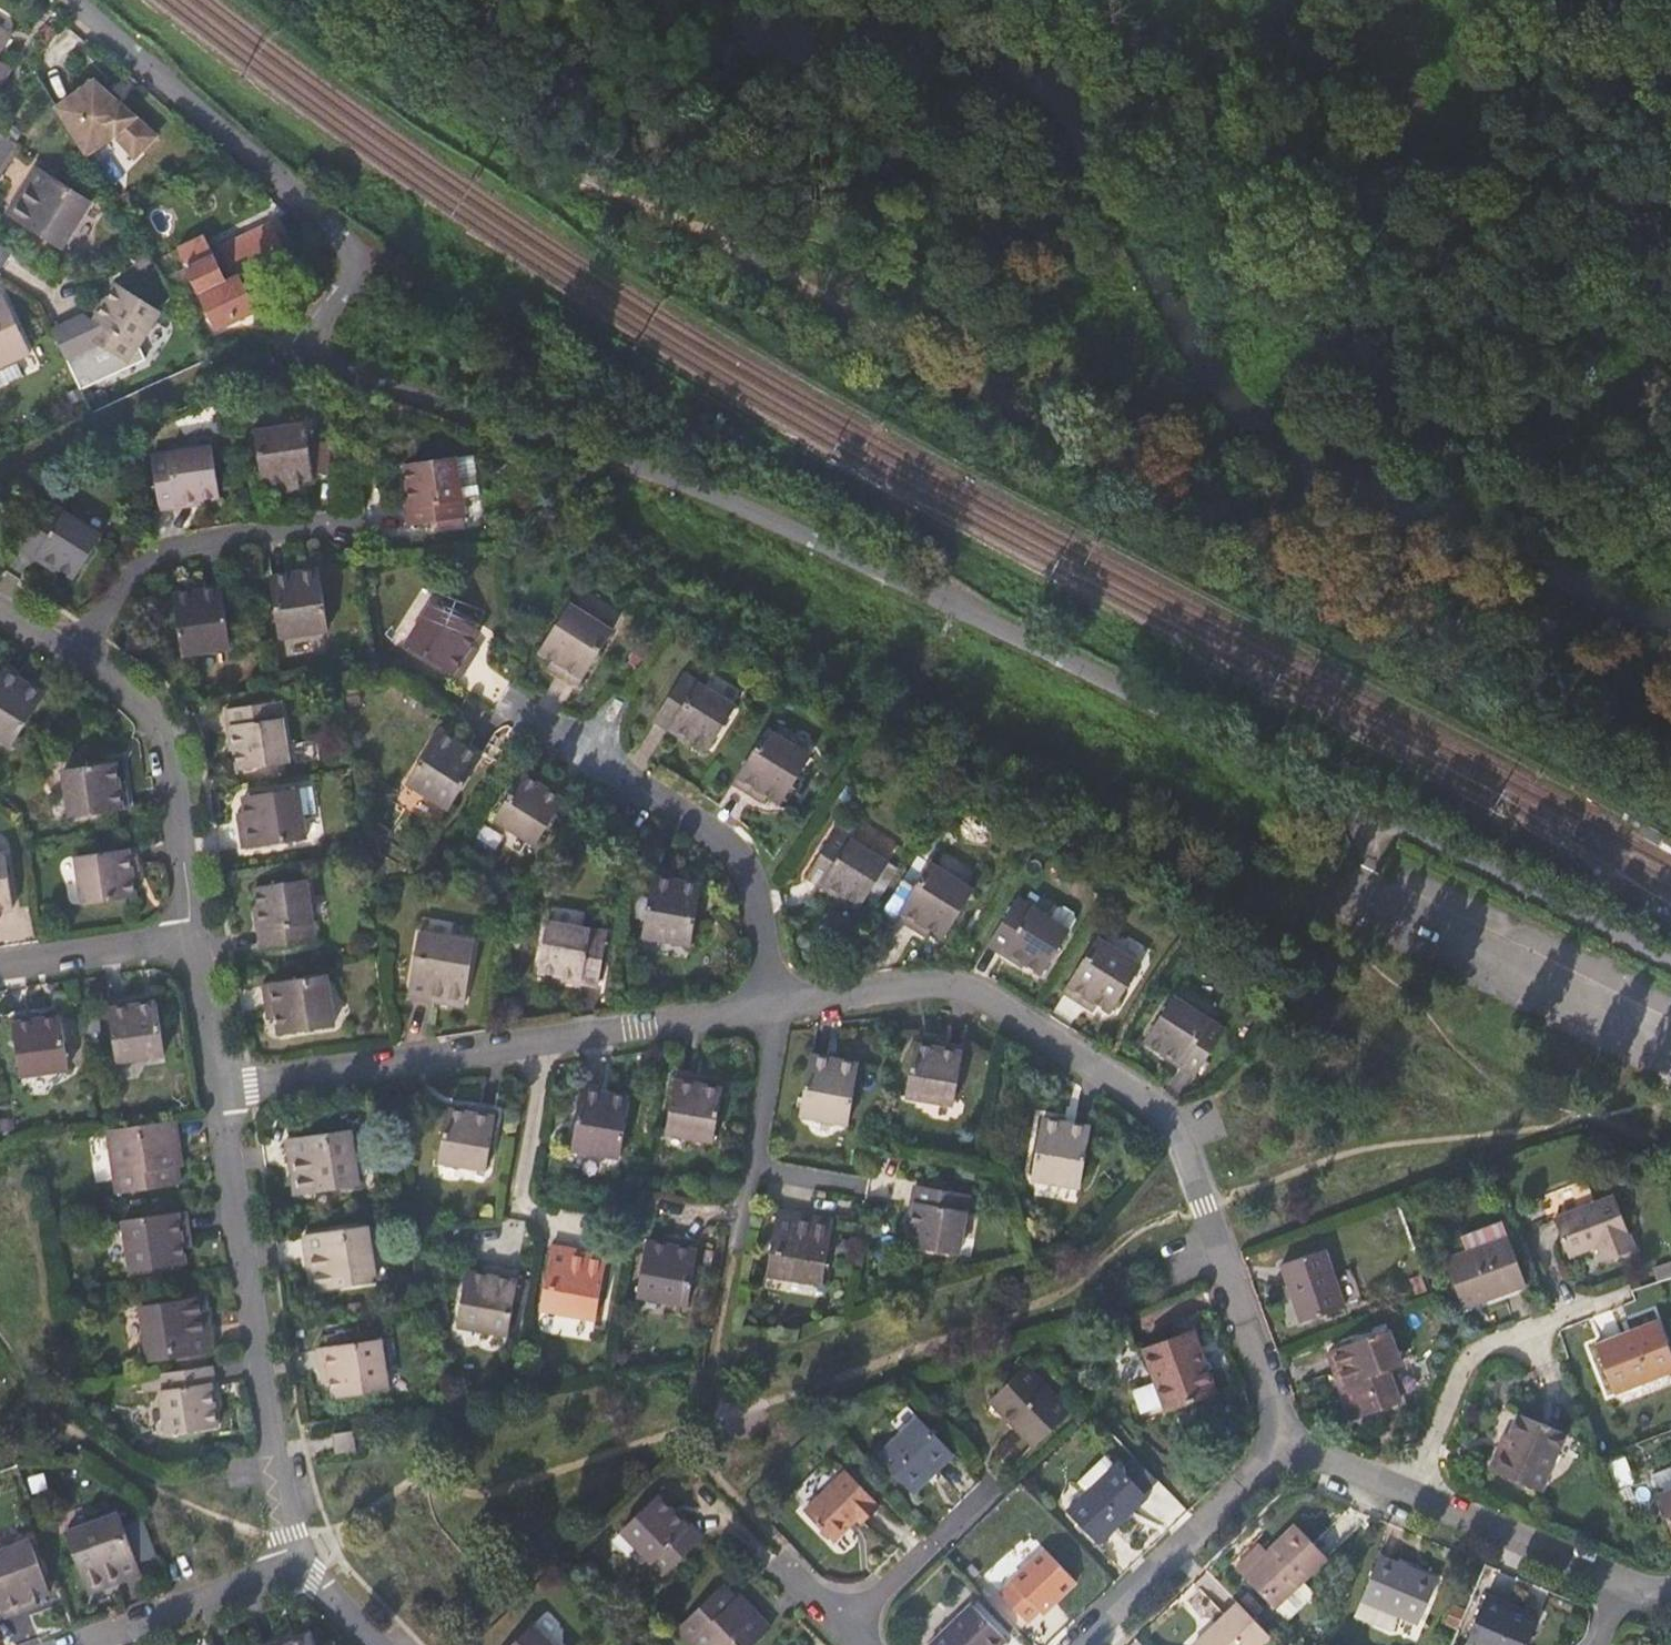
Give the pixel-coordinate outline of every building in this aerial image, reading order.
[(81,91),(58,105),(86,150),(115,132),(118,127),(141,146),(153,131),(113,97),(112,97),(91,80),(81,91)] [(93,201),(40,166),(24,190),(30,196),(16,218),(61,249),(93,201)] [(196,250),(181,259),(216,329),(254,309),(237,275),(284,251),(274,231),(224,257),(234,276),(225,281),(212,256),(203,261),(196,250)] [(179,254),(181,259),(196,250),(203,261),(212,256),(214,255),(206,240),(179,254)] [(115,287),(105,301),(110,304),(97,323),(90,318),(79,334),(91,342),(63,355),(78,386),(143,356),(137,343),(156,314),(115,287)] [(24,376),(18,362),(31,354),(3,295),(0,296),(0,387),(24,376)] [(306,418),(253,426),(263,491),(290,487),(289,478),(315,474),(314,471),(332,468),(327,437),(310,439),(306,418)] [(210,443),(151,451),(160,507),(200,501),(199,497),(217,494),(210,443)] [(455,455),(405,462),(408,479),(404,480),(410,523),(464,515),(463,507),(459,475),(455,455)] [(103,535),(50,501),(22,547),(37,557),(41,551),(62,564),(61,568),(78,578),(103,535)] [(281,638),(328,629),(319,569),(271,577),(281,638)] [(185,655),(231,648),(222,588),(175,595),(185,655)] [(404,643),(456,677),(471,653),(466,649),(477,629),(431,598),(404,643)] [(557,670),(578,683),(612,631),(570,603),(541,651),(559,663),(557,670)] [(0,668),(0,740),(7,744),(38,692),(0,668)] [(736,705),(686,672),(656,719),(670,729),(675,724),(694,736),(693,740),(708,750),(736,705)] [(277,702),(225,709),(227,727),(235,726),(238,749),(234,749),(237,769),(288,762),(286,755),(277,702)] [(807,757),(766,730),(732,783),(752,796),(757,790),(779,803),(807,757)] [(477,756),(436,731),(404,782),(445,807),(477,756)] [(110,761),(58,768),(66,817),(124,810),(121,780),(114,780),(110,761)] [(535,783),(517,772),(489,818),(530,843),(561,794),(538,778),(535,783)] [(241,849),(305,839),(297,788),(243,796),(246,822),(239,823),(241,849)] [(843,895),(861,906),(889,863),(837,829),(807,876),(823,886),(826,881),(845,892),(843,895)] [(131,847),(73,856),(81,905),(132,897),(129,877),(136,876),(131,847)] [(0,852),(0,909),(11,907),(2,852),(0,852)] [(913,888),(904,883),(892,902),(901,907),(896,915),(919,930),(923,924),(945,937),(975,889),(931,861),(913,888)] [(639,938),(686,946),(698,880),(651,871),(639,938)] [(260,949),(314,942),(307,891),(306,883),(254,890),(258,907),(261,906),(263,930),(259,932),(260,949)] [(1027,965),(1042,975),(1069,932),(1017,899),(989,944),(1025,966),(1027,965)] [(594,989),(602,934),(544,923),(534,975),(554,978),(554,983),(594,989)] [(476,945),(419,935),(410,998),(437,1002),(439,995),(466,999),(476,945)] [(1093,1000),(1113,1012),(1115,1010),(1143,967),(1100,940),(1066,991),(1089,1006),(1093,1000)] [(326,978),(263,988),(266,1013),(275,1012),(279,1037),(333,1029),(332,1022),(326,978)] [(1225,1030),(1174,997),(1147,1040),(1164,1052),(1167,1047),(1186,1060),(1183,1066),(1197,1075),(1225,1030)] [(135,1001),(107,1005),(116,1063),(164,1056),(162,1037),(157,1005),(137,1007),(135,1001)] [(41,1015),(13,1019),(22,1079),(68,1071),(60,1021),(43,1023),(41,1015)] [(934,1052),(914,1049),(906,1099),(952,1109),(963,1052),(935,1048),(934,1052)] [(860,1064),(812,1054),(800,1112),(849,1121),(860,1064)] [(705,1079),(677,1074),(666,1130),(687,1134),(714,1138),(722,1089),(704,1086),(705,1079)] [(571,1156),(619,1165),(629,1103),(582,1094),(571,1156)] [(446,1111),(438,1156),(485,1165),(494,1112),(474,1109),(472,1115),(446,1111)] [(177,1150),(172,1117),(104,1127),(113,1185),(176,1176),(173,1150),(177,1150)] [(1045,1120),(1043,1131),(1034,1183),(1081,1191),(1092,1129),(1045,1120)] [(285,1140),(287,1148),(290,1169),(298,1168),(299,1171),(302,1197),(357,1188),(356,1180),(348,1131),(285,1140)] [(910,1247),(960,1256),(971,1198),(917,1189),(915,1206),(920,1206),(916,1228),(913,1228),(910,1247)] [(1558,1218),(1572,1257),(1601,1246),(1607,1262),(1637,1251),(1616,1196),(1558,1218)] [(188,1237),(184,1209),(121,1218),(129,1269),(183,1260),(180,1238),(188,1237)] [(808,1214),(779,1209),(768,1271),(825,1281),(834,1227),(808,1222),(808,1214)] [(367,1230),(304,1240),(308,1266),(316,1264),(318,1269),(321,1293),(376,1284),(375,1279),(367,1230)] [(1510,1237),(1448,1259),(1465,1308),(1493,1298),(1491,1293),(1526,1280),(1510,1237)] [(670,1247),(646,1243),(637,1297),(686,1306),(697,1243),(673,1238),(670,1247)] [(535,1311),(591,1320),(601,1266),(569,1260),(570,1251),(547,1247),(535,1311)] [(1323,1249),(1281,1263),(1301,1322),(1362,1301),(1350,1268),(1345,1269),(1346,1274),(1333,1278),(1323,1249)] [(485,1279),(463,1276),(453,1330),(503,1339),(514,1277),(487,1271),(485,1279)] [(147,1360),(172,1356),(205,1352),(211,1350),(206,1323),(199,1323),(195,1297),(139,1305),(147,1360)] [(1617,1393),(1670,1372),(1670,1350),(1660,1321),(1633,1331),(1634,1336),(1600,1349),(1617,1393)] [(1148,1348),(1162,1383),(1140,1392),(1150,1415),(1172,1407),(1173,1409),(1221,1390),(1197,1329),(1148,1348)] [(1389,1330),(1335,1350),(1346,1382),(1341,1383),(1354,1417),(1400,1400),(1387,1367),(1400,1362),(1389,1330)] [(322,1342),(324,1350),(363,1344),(361,1336),(322,1342)] [(324,1350),(318,1351),(321,1375),(330,1375),(334,1400),(389,1391),(388,1383),(381,1341),(363,1344),(324,1350)] [(207,1365),(205,1352),(172,1356),(175,1370),(207,1365)] [(216,1406),(210,1365),(207,1365),(175,1370),(157,1373),(166,1434),(217,1426),(214,1406),(216,1406)] [(1025,1433),(1038,1446),(1075,1413),(1030,1365),(998,1397),(1028,1429),(1025,1433)] [(1491,1470),(1541,1491),(1566,1433),(1520,1414),(1505,1449),(1500,1448),(1491,1470)] [(882,1455),(918,1494),(932,1481),(930,1477),(955,1452),(922,1416),(905,1432),(882,1455)] [(335,1437),(338,1458),(355,1455),(352,1435),(335,1437)] [(1137,1456),(1126,1467),(1150,1489),(1160,1478),(1137,1456)] [(1072,1511),(1104,1545),(1131,1520),(1128,1517),(1149,1497),(1120,1466),(1072,1511)] [(810,1512),(837,1541),(861,1519),(865,1524),(883,1509),(877,1503),(879,1500),(851,1472),(810,1512)] [(1659,1495),(1670,1491),(1670,1473),(1654,1479),(1659,1495)] [(1670,1528),(1670,1491),(1659,1495),(1670,1528)] [(625,1536),(666,1581),(706,1543),(693,1530),(687,1535),(669,1516),(671,1515),(660,1503),(625,1536)] [(120,1516),(69,1535),(88,1587),(113,1578),(117,1586),(143,1576),(120,1516)] [(1277,1609),(1289,1620),(1315,1596),(1305,1583),(1328,1561),(1297,1527),(1245,1577),(1276,1610),(1277,1609)] [(2,1610),(5,1619),(31,1609),(29,1600),(51,1591),(32,1541),(0,1552),(0,1606),(2,1610)] [(1002,1594),(1030,1624),(1056,1601),(1059,1603),(1081,1582),(1070,1570),(1051,1549),(1002,1594)] [(1393,1634),(1399,1619),(1421,1627),(1439,1583),(1382,1560),(1364,1605),(1358,1620),(1393,1634)] [(690,1644),(759,1644),(771,1633),(747,1607),(743,1609),(724,1589),(678,1632),(690,1644)] [(1471,1644),(1531,1644),(1540,1623),(1509,1611),(1511,1605),(1491,1597),(1471,1644)] [(1013,1644),(975,1604),(933,1644),(1013,1644)] [(1272,1638),(1241,1605),(1199,1644),(1266,1644),(1273,1639),(1272,1638)] [(534,1630),(518,1644),(548,1644),(534,1630)]
